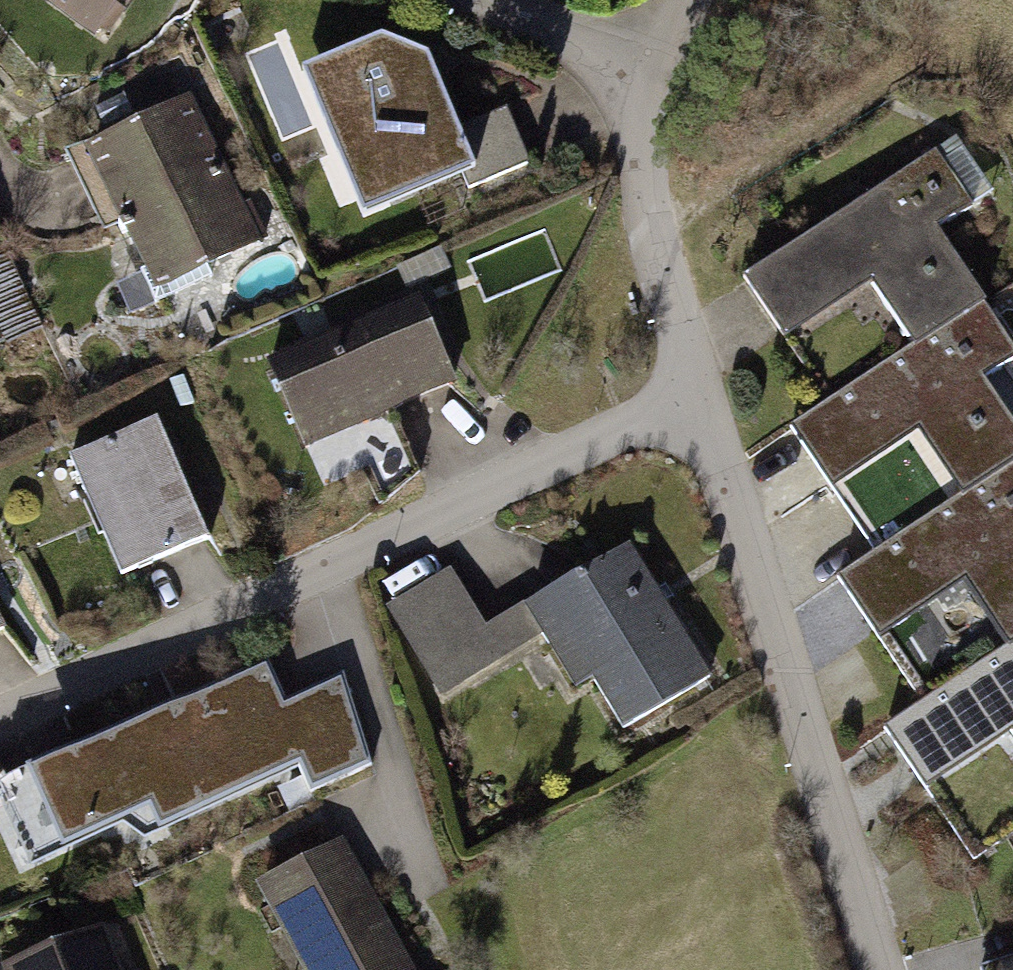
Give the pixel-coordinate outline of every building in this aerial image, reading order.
[(78,36),(104,0),(30,0),(78,36)] [(425,53),(311,98),(350,195),(448,156),(458,183),(523,157),(503,107),(454,126),(425,53)] [(183,91),(66,148),(137,293),(254,236),(183,91)] [(945,144),(719,279),(761,348),(856,291),(893,354),(963,311),(915,232),(976,196),(945,144)] [(398,285),(249,351),(290,443),(439,378),(398,285)] [(963,311),(893,354),(768,431),(813,502),(901,448),(937,506),(1012,459),(966,382),(996,364),(963,311)] [(141,421),(51,457),(98,579),(189,544),(141,421)] [(937,506),(812,583),(854,652),(942,597),(981,660),(1012,639),(1012,537),(1010,532),(1012,530),(1012,459),(937,506)] [(446,566),(373,609),(430,706),(544,639),(600,735),(696,679),(616,542),(479,623),(446,566)] [(981,660),(863,735),(905,801),(990,747),(1012,782),(1012,639),(981,660)] [(341,672),(285,696),(266,656),(11,763),(0,773),(0,790),(29,858),(124,815),(147,831),(302,759),(313,779),(368,759),(341,672)] [(237,886),(280,969),(402,969),(334,837),(237,886)] [(0,957),(0,969),(108,969),(91,923),(0,957)] [(981,969),(1012,969),(1012,958),(981,969)]
